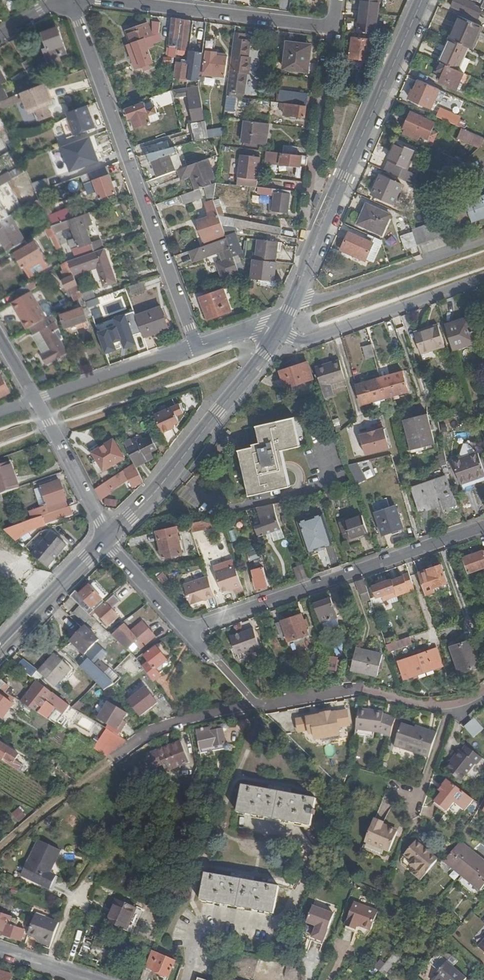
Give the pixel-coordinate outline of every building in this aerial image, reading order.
[(380,0),(362,0),(360,12),(378,14),(380,0)] [(464,0),(455,0),(452,7),(479,18),(483,9),(481,8),(464,0)] [(483,4),(481,8),(483,9),(483,0),(474,0),(483,4)] [(374,34),(376,35),(378,14),(360,12),(358,33),(374,34)] [(482,26),(462,17),(452,40),(469,48),(472,49),(482,26)] [(182,19),(173,18),(169,46),(171,47),(178,47),(182,19)] [(191,20),(182,19),(178,47),(178,49),(187,50),(191,20)] [(154,31),(161,29),(161,22),(153,21),(151,34),(155,33),(154,31)] [(160,34),(161,29),(154,31),(155,33),(151,34),(151,35),(147,24),(128,30),(133,44),(146,39),(160,34)] [(68,53),(59,27),(43,33),(48,47),(44,48),(48,59),(68,53)] [(358,33),(353,32),(350,58),(371,61),(374,34),(358,33)] [(162,40),(160,34),(146,39),(148,47),(153,46),(153,44),(162,40)] [(246,35),(235,34),(231,69),(248,71),(249,64),(247,63),(248,56),(250,41),(245,40),(246,35)] [(216,39),(204,38),(203,51),(207,51),(204,73),(225,76),(228,57),(217,56),(218,53),(214,52),(216,39)] [(146,39),(133,44),(136,52),(132,54),(134,61),(139,59),(142,67),(154,63),(148,47),(146,39)] [(452,40),(450,39),(440,62),(441,63),(459,70),(469,48),(452,40)] [(308,72),(312,45),(288,42),(284,69),(308,72)] [(178,47),(171,47),(169,56),(177,57),(178,49),(178,47)] [(176,78),(200,81),(203,52),(189,51),(187,63),(177,62),(176,78)] [(37,88),(45,84),(30,59),(23,63),(29,74),(37,88)] [(459,70),(441,63),(438,71),(447,75),(444,83),(458,89),(461,84),(467,86),(471,76),(459,70)] [(0,68),(0,83),(2,82),(3,84),(8,82),(0,68)] [(248,71),(231,69),(228,91),(243,92),(246,73),(248,73),(248,71)] [(37,88),(29,74),(15,83),(21,94),(24,93),(37,88)] [(418,90),(414,89),(410,99),(431,108),(440,89),(422,81),(418,90)] [(37,88),(24,93),(27,99),(32,113),(38,110),(42,120),(51,116),(48,107),(53,104),(46,84),(45,84),(37,88)] [(193,123),(205,121),(199,85),(174,89),(175,98),(189,95),(195,122),(193,122),(193,123)] [(0,91),(0,101),(9,97),(5,88),(0,91)] [(279,102),(307,105),(308,94),(280,90),(279,102)] [(27,99),(24,93),(21,94),(6,100),(0,102),(0,109),(27,99)] [(305,118),(307,105),(279,102),(272,101),(272,106),(274,106),(274,108),(285,109),(284,115),(305,118)] [(136,128),(159,119),(154,107),(147,110),(144,103),(127,110),(130,119),(132,118),(136,128)] [(63,121),(69,137),(76,135),(96,128),(87,105),(67,112),(70,119),(63,121)] [(441,110),(438,117),(457,126),(460,118),(441,110)] [(431,120),(411,112),(403,129),(405,130),(404,134),(419,140),(421,137),(425,128),(427,129),(431,120)] [(198,141),(209,139),(205,121),(193,123),(191,123),(197,142),(198,141)] [(267,144),(269,124),(245,121),(243,142),(267,144)] [(480,148),(483,144),(483,138),(463,128),(458,138),(480,148)] [(99,161),(90,136),(71,143),(81,168),(99,161)] [(410,161),(414,150),(398,143),(390,160),(407,168),(407,167),(410,161)] [(283,153),(297,155),(298,147),(283,145),(283,153)] [(28,148),(19,153),(23,161),(32,158),(28,148)] [(170,149),(148,154),(152,166),(155,165),(159,177),(176,171),(179,169),(184,168),(180,158),(178,152),(175,153),(172,152),(170,149)] [(301,167),(303,156),(297,155),(283,153),(268,151),(267,162),(301,167)] [(240,154),(236,185),(257,187),(261,157),(240,154)] [(465,162),(450,155),(446,164),(457,170),(464,163),(465,162)] [(32,158),(23,161),(26,168),(36,164),(33,157),(32,158)] [(200,189),(205,187),(211,185),(209,180),(214,178),(207,159),(184,168),(179,169),(182,177),(193,174),(198,190),(200,189)] [(407,168),(390,160),(389,163),(405,170),(407,168)] [(405,170),(389,163),(385,171),(408,181),(414,184),(418,176),(405,170)] [(471,170),(464,163),(457,170),(463,177),(471,170)] [(117,192),(107,166),(82,175),(85,183),(90,181),(93,189),(97,188),(101,198),(117,192)] [(32,181),(27,171),(13,179),(13,180),(16,189),(32,181)] [(13,179),(10,173),(0,178),(0,187),(13,180),(13,179)] [(394,205),(403,184),(381,175),(372,195),(394,205)] [(48,178),(33,183),(37,192),(43,190),(51,187),(48,178)] [(33,183),(32,181),(16,189),(15,190),(22,205),(32,200),(33,203),(40,199),(37,192),(33,183)] [(208,199),(215,197),(217,183),(211,185),(205,187),(208,199)] [(289,212),(291,190),(260,187),(259,194),(272,195),(274,192),(276,192),(275,201),(271,200),(269,214),(277,215),(277,211),(289,212)] [(203,197),(200,189),(198,190),(181,196),(184,204),(203,197)] [(52,226),(79,216),(75,206),(53,214),(43,190),(37,192),(40,199),(45,210),(52,226)] [(483,197),(468,203),(474,221),(483,218),(483,197)] [(45,210),(40,199),(33,203),(38,214),(45,210)] [(220,217),(220,216),(217,208),(215,201),(215,199),(206,202),(209,210),(209,217),(198,221),(207,245),(228,238),(223,224),(220,217)] [(383,235),(391,215),(367,204),(358,224),(383,235)] [(0,222),(0,235),(9,251),(27,241),(12,215),(0,222)] [(77,259),(96,252),(92,242),(82,215),(79,216),(52,226),(55,233),(72,226),(77,238),(78,241),(71,244),(77,259)] [(236,227),(280,235),(282,228),(220,216),(220,217),(223,224),(230,226),(236,227)] [(418,245),(448,234),(443,219),(412,230),(413,232),(418,245)] [(235,257),(240,255),(244,253),(236,232),(233,234),(230,226),(223,224),(228,238),(235,257)] [(55,233),(52,226),(47,229),(50,236),(55,233)] [(373,261),(380,246),(367,239),(366,240),(350,232),(342,250),(365,261),(367,258),(373,261)] [(406,250),(418,245),(413,232),(401,236),(406,250)] [(380,246),(382,242),(381,240),(369,235),(367,239),(380,246)] [(240,271),(237,263),(235,257),(228,238),(207,245),(191,250),(195,261),(220,252),(223,260),(218,262),(223,277),(240,271)] [(102,239),(92,242),(96,252),(105,248),(102,239)] [(256,260),(277,262),(279,242),(258,240),(256,260)] [(35,243),(16,254),(25,269),(26,269),(31,277),(49,267),(44,258),(35,243)] [(117,281),(105,248),(96,252),(77,259),(69,262),(74,275),(98,266),(105,286),(117,281)] [(275,280),(277,262),(256,260),(254,259),(253,278),(275,280)] [(77,301),(78,300),(84,297),(83,294),(74,275),(69,262),(63,265),(65,269),(63,270),(67,278),(64,280),(68,289),(71,288),(77,301)] [(35,281),(28,285),(31,290),(38,286),(35,281)] [(146,290),(143,281),(130,286),(133,294),(146,290)] [(28,285),(17,291),(20,296),(31,290),(28,285)] [(226,293),(231,290),(230,287),(201,298),(209,320),(233,311),(228,300),(226,293)] [(88,301),(93,316),(101,313),(98,303),(105,301),(113,322),(122,319),(123,321),(131,318),(124,301),(114,305),(114,302),(112,298),(122,295),(120,290),(95,299),(88,301)] [(234,298),(231,290),(226,293),(228,300),(234,298)] [(22,314),(30,328),(31,327),(47,318),(31,291),(13,302),(21,315),(22,314)] [(87,302),(88,301),(95,299),(92,291),(83,294),(84,297),(87,302)] [(87,318),(93,316),(88,301),(87,302),(84,297),(78,300),(80,305),(76,306),(77,310),(62,315),(67,328),(88,320),(87,318)] [(137,315),(145,337),(170,328),(162,306),(137,315)] [(21,315),(29,329),(30,328),(22,314),(21,315)] [(61,340),(64,339),(55,314),(47,318),(31,327),(36,334),(41,331),(52,350),(43,355),(47,364),(68,352),(61,340)] [(446,325),(454,350),(478,342),(470,317),(446,325)] [(432,330),(417,335),(424,360),(448,352),(439,325),(431,327),(432,330)] [(67,348),(71,359),(77,357),(73,346),(67,348)] [(375,357),(371,347),(363,349),(367,360),(375,357)] [(340,360),(315,368),(322,387),(324,393),(326,399),(334,396),(330,384),(345,379),(340,360)] [(287,388),(314,379),(307,362),(281,372),(287,388)] [(1,371),(0,371),(0,397),(11,392),(1,371)] [(388,398),(392,397),(409,391),(403,371),(381,378),(388,398)] [(385,399),(388,398),(381,378),(357,385),(363,405),(373,402),(385,399)] [(385,399),(373,402),(375,409),(387,406),(385,399)] [(181,404),(156,416),(164,433),(173,429),(172,427),(175,425),(176,425),(180,420),(178,417),(185,413),(181,404)] [(420,416),(404,420),(412,450),(436,444),(429,417),(421,419),(420,416)] [(298,447),(292,419),(260,426),(263,442),(255,444),(255,447),(243,450),(253,495),(288,487),(280,451),(298,447)] [(359,434),(364,455),(388,449),(383,428),(376,430),(375,429),(366,431),(366,432),(359,434)] [(136,448),(130,451),(136,464),(137,467),(148,461),(145,455),(151,452),(158,448),(156,442),(159,441),(156,436),(135,446),(136,448)] [(113,440),(93,453),(98,461),(94,464),(100,474),(104,471),(125,458),(113,440)] [(462,459),(477,454),(476,451),(469,444),(464,443),(460,455),(462,459)] [(154,457),(151,452),(145,455),(148,461),(154,457)] [(477,454),(462,459),(454,462),(464,493),(474,490),(470,480),(483,476),(483,468),(479,454),(477,454)] [(18,489),(9,463),(0,466),(0,495),(1,495),(18,489)] [(367,480),(358,463),(348,465),(359,484),(367,480)] [(135,487),(145,482),(137,467),(136,464),(126,470),(135,487)] [(118,475),(107,482),(112,490),(123,483),(118,475)] [(445,508),(456,504),(447,476),(413,488),(421,512),(443,505),(445,508)] [(67,501),(60,481),(34,490),(41,508),(30,512),(33,520),(44,516),(65,509),(63,503),(67,501)] [(112,490),(107,482),(96,489),(101,499),(113,491),(112,490)] [(275,504),(258,508),(264,525),(257,528),(260,536),(282,528),(275,504)] [(384,534),(405,527),(397,505),(376,513),(384,534)] [(33,520),(5,530),(13,537),(16,540),(29,531),(46,522),(70,514),(68,508),(65,509),(44,516),(33,520)] [(323,512),(299,521),(309,552),(316,549),(319,551),(326,548),(327,546),(334,543),(323,512)] [(351,539),(368,533),(362,516),(345,521),(351,539)] [(218,517),(191,523),(193,529),(194,530),(221,523),(218,517)] [(177,526),(158,530),(164,558),(183,553),(178,532),(193,529),(191,523),(177,526)] [(33,555),(48,568),(67,545),(52,533),(33,555)] [(249,553),(252,562),(262,558),(259,549),(249,553)] [(483,568),(483,551),(465,558),(470,573),(483,568)] [(233,589),(243,586),(235,564),(215,571),(222,590),(226,588),(232,586),(233,589)] [(299,567),(303,578),(310,576),(306,564),(299,567)] [(419,572),(426,594),(436,591),(437,594),(450,589),(442,564),(419,572)] [(257,589),(268,586),(264,567),(253,570),(255,579),(254,579),(257,589)] [(403,585),(412,582),(409,573),(387,581),(386,578),(377,581),(378,584),(373,585),(377,596),(382,595),(383,597),(396,593),(397,595),(405,592),(403,585)] [(193,603),(216,596),(210,576),(187,584),(193,603)] [(371,599),(364,578),(357,581),(364,601),(371,599)] [(91,615),(107,600),(105,598),(109,593),(99,582),(96,582),(93,585),(91,584),(81,595),(77,592),(71,598),(81,607),(91,615)] [(120,602),(114,596),(96,612),(109,627),(119,617),(112,609),(120,602)] [(322,623),(338,617),(331,598),(316,604),(322,623)] [(92,617),(91,615),(81,607),(75,613),(86,623),(92,617)] [(305,620),(303,614),(276,623),(281,637),(287,635),(289,641),(310,633),(307,627),(310,626),(307,619),(305,620)] [(66,634),(73,641),(85,628),(78,621),(74,622),(67,630),(66,634)] [(143,622),(139,626),(143,631),(148,627),(143,622)] [(131,632),(123,623),(116,627),(119,630),(117,633),(113,629),(109,633),(128,650),(130,648),(133,651),(139,646),(141,649),(155,636),(148,627),(143,631),(139,626),(131,632)] [(72,642),(86,655),(99,641),(100,640),(86,627),(85,628),(73,641),(72,642)] [(242,650),(260,643),(254,627),(237,634),(242,650)] [(387,644),(389,651),(412,643),(410,637),(387,644)] [(483,664),(483,652),(483,649),(477,651),(473,640),(451,647),(461,673),(482,666),(481,665),(483,664)] [(99,641),(86,655),(105,673),(110,668),(97,656),(106,648),(99,641)] [(162,643),(139,661),(154,682),(161,676),(157,670),(173,657),(162,643)] [(351,669),(378,676),(384,654),(357,648),(351,669)] [(405,678),(443,666),(437,649),(400,662),(405,678)] [(56,687),(72,669),(56,654),(40,673),(56,687)] [(87,660),(80,667),(97,682),(105,690),(116,684),(105,673),(86,655),(84,657),(87,660)] [(328,676),(335,677),(338,657),(330,657),(328,676)] [(24,660),(19,666),(33,677),(37,671),(24,660)] [(5,691),(9,686),(0,678),(0,688),(5,691)] [(22,702),(57,725),(75,708),(73,707),(40,682),(34,689),(36,690),(22,702)] [(129,701),(142,717),(159,703),(147,687),(129,701)] [(15,698),(5,691),(2,695),(12,703),(15,698)] [(2,695),(0,697),(0,717),(3,719),(15,705),(12,703),(2,695)] [(73,707),(75,708),(82,713),(88,706),(79,701),(73,707)] [(108,725),(121,732),(124,725),(121,723),(122,720),(126,712),(108,701),(98,718),(108,725)] [(350,721),(348,706),(332,709),(332,708),(322,710),(323,711),(317,712),(318,714),(313,715),(313,713),(297,715),(299,728),(302,727),(310,726),(310,730),(315,729),(316,735),(330,733),(330,729),(340,727),(339,723),(350,721)] [(359,707),(357,727),(382,731),(392,734),(397,716),(385,713),(385,710),(359,707)] [(475,719),(480,715),(476,711),(471,716),(474,720),(475,719)] [(475,719),(474,720),(465,727),(465,728),(474,738),(483,729),(475,719)] [(437,732),(427,728),(426,730),(417,726),(403,721),(395,744),(429,757),(437,732)] [(18,734),(22,728),(13,723),(9,729),(18,734)] [(201,749),(227,744),(223,724),(215,726),(215,730),(198,734),(201,749)] [(106,727),(119,735),(121,732),(108,725),(106,727)] [(71,734),(59,726),(52,736),(65,745),(71,734)] [(340,727),(330,729),(330,733),(331,736),(341,735),(340,727)] [(345,730),(347,738),(356,735),(353,728),(345,730)] [(94,749),(105,755),(114,747),(101,739),(94,749)] [(169,771),(191,761),(181,740),(152,754),(158,767),(165,764),(169,771)] [(19,770),(22,766),(22,764),(16,760),(20,754),(0,742),(0,758),(19,770)] [(483,759),(466,746),(462,751),(460,750),(455,757),(457,759),(448,770),(462,781),(475,764),(478,765),(483,759)] [(77,781),(82,776),(60,762),(57,768),(77,781)] [(474,800),(448,780),(442,787),(446,789),(435,803),(447,812),(455,803),(465,811),(474,800)] [(317,798),(242,785),(238,813),(312,826),(313,822),(316,822),(317,810),(315,810),(317,798)] [(20,806),(15,810),(22,819),(27,815),(20,806)] [(376,819),(365,842),(389,852),(398,833),(396,831),(389,828),(387,828),(382,827),(384,822),(376,819)] [(417,840),(426,847),(427,845),(419,838),(417,840)] [(52,873),(62,851),(39,840),(22,876),(51,889),(57,876),(52,873)] [(421,881),(439,859),(426,847),(417,840),(404,854),(413,862),(411,864),(416,868),(412,873),(421,881)] [(455,867),(470,850),(461,842),(445,862),(452,867),(453,865),(455,867)] [(470,850),(455,867),(476,884),(474,886),(481,891),(483,887),(483,861),(470,850)] [(476,884),(455,867),(453,869),(474,886),(476,884)] [(201,901),(275,914),(280,887),(206,874),(201,901)] [(106,922),(127,931),(137,908),(119,900),(113,913),(111,912),(106,922)] [(356,929),(355,932),(364,935),(370,929),(377,911),(354,902),(345,925),(356,929)] [(316,937),(325,941),(335,914),(316,906),(309,923),(319,927),(316,937)] [(23,941),(26,930),(17,927),(19,919),(0,913),(0,930),(5,931),(4,935),(23,941)] [(38,938),(53,943),(60,922),(36,913),(29,935),(38,938)] [(323,945),(325,941),(316,937),(314,941),(323,945)] [(37,941),(52,946),(53,943),(38,938),(37,941)] [(112,952),(102,949),(97,965),(107,968),(112,952)] [(171,977),(178,961),(152,950),(146,967),(171,977)] [(436,979),(466,979),(467,978),(453,966),(448,962),(441,957),(437,953),(429,963),(439,972),(441,973),(436,979)] [(394,954),(386,963),(391,968),(399,959),(394,954)] [(448,962),(453,966),(457,960),(451,955),(448,954),(445,954),(443,955),(441,957),(448,962)] [(386,963),(379,970),(380,971),(385,975),(391,968),(386,963)] [(12,975),(0,972),(0,979),(10,979),(12,975)]
